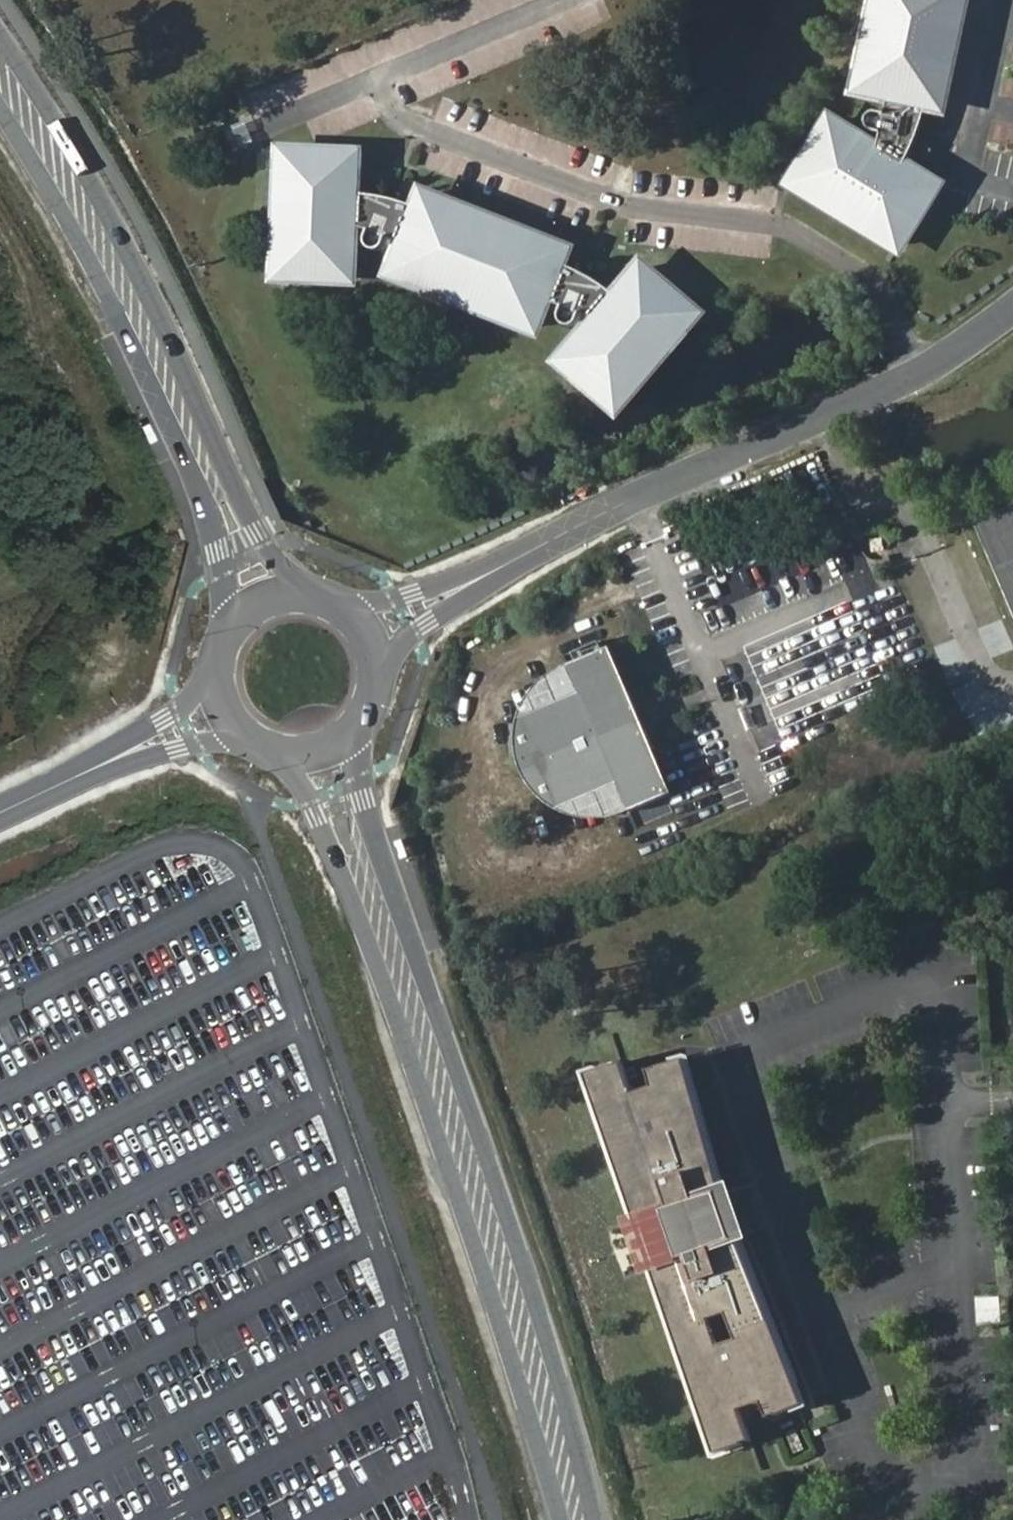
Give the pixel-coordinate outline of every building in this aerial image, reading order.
[(950,61),(961,0),(882,0),(863,100),(885,104),(884,107),(881,120),(873,118),(870,118),(865,121),(863,127),(863,132),(866,135),(869,137),(874,138),(877,140),(873,157),(825,128),(786,192),(897,260),(937,195),(906,176),(919,111),(937,116),(950,61)] [(863,100),(882,0),(875,0),(856,98),(863,100)] [(555,261),(411,206),(407,216),(348,193),(350,158),(280,154),(273,277),(342,283),(345,229),(359,233),(361,241),(363,244),(366,246),(371,245),(379,241),(394,248),(387,267),(531,323),(538,304),(552,310),(554,314),(555,318),(557,321),(561,323),(565,324),(568,323),(571,323),(575,320),(582,323),(590,326),(554,369),(610,415),(691,321),(642,281),(633,273),(613,297),(550,273),(555,261)] [(415,197),(411,206),(555,261),(558,254),(415,197)] [(531,323),(387,267),(383,275),(527,331),(531,323)] [(979,537),(1012,613),(1012,521),(979,537)] [(595,664),(599,654),(552,672),(564,702),(508,725),(506,731),(505,740),(504,746),(505,756),(506,764),(511,782),(515,792),(519,799),(524,805),(529,809),(534,814),(546,821),(602,799),(613,827),(661,808),(651,804),(633,762),(639,755),(634,740),(624,744),(616,724),(626,720),(619,704),(610,702),(595,664)] [(619,704),(599,654),(595,664),(610,702),(619,704)] [(634,740),(626,720),(616,724),(624,744),(634,740)] [(651,804),(661,808),(639,755),(633,762),(651,804)] [(614,1067),(578,1079),(626,1226),(649,1219),(665,1266),(642,1274),(703,1459),(739,1447),(729,1416),(750,1408),(757,1424),(792,1410),(727,1243),(723,1245),(709,1202),(712,1201),(677,1066),(641,1075),(645,1092),(625,1098),(614,1067)]
